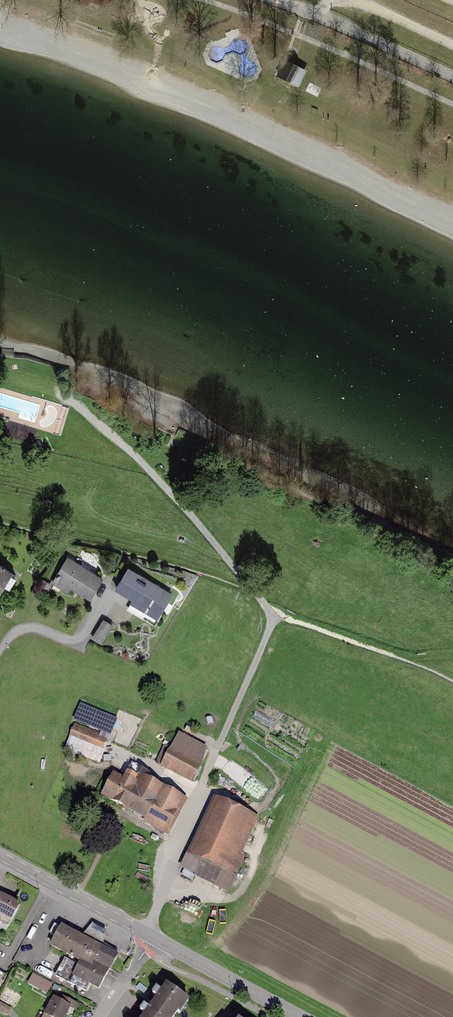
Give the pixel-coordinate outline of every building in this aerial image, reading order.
[(299,88),(308,72),(285,60),(276,76),(299,88)] [(104,579),(66,557),(51,584),(67,593),(70,589),(92,601),(104,579)] [(0,566),(0,590),(11,572),(0,566)] [(172,595),(128,568),(114,590),(132,600),(127,607),(154,624),(172,595)] [(112,625),(103,620),(92,639),(101,644),(112,625)] [(65,750),(100,764),(110,740),(75,726),(65,750)] [(210,750),(178,734),(161,768),(193,784),(210,750)] [(168,839),(188,803),(137,775),(133,782),(113,772),(99,798),(145,823),(144,825),(168,839)] [(258,820),(213,799),(180,870),(229,892),(246,857),(242,855),(258,820)] [(8,932),(20,905),(0,896),(0,928),(8,932)] [(116,956),(61,928),(51,945),(87,964),(84,969),(65,959),(55,977),(86,990),(90,984),(99,988),(116,956)] [(34,973),(28,985),(48,995),(54,983),(34,973)] [(143,1016),(177,1016),(186,1004),(163,988),(143,1016)] [(45,1014),(51,1016),(66,1016),(72,1006),(54,997),(45,1014)]
